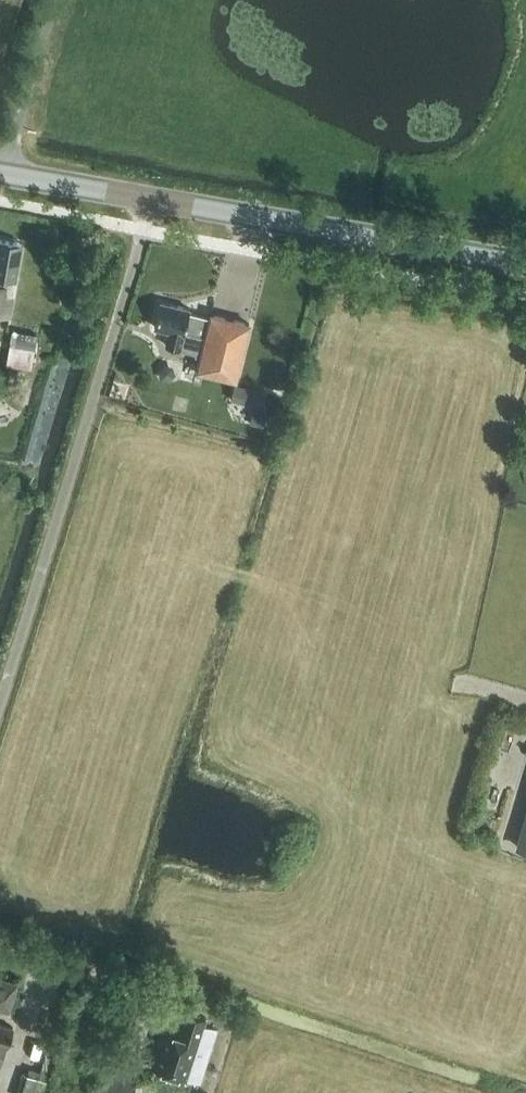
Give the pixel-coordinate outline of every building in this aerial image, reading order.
[(22,243),(0,239),(0,316),(8,317),(12,295),(15,278),(16,278),(22,243)] [(210,317),(189,312),(190,308),(160,301),(154,327),(169,330),(165,345),(180,349),(181,346),(201,351),(196,370),(235,379),(249,323),(211,314),(210,317)] [(38,334),(12,330),(6,363),(31,368),(38,334)] [(261,390),(235,383),(231,399),(257,406),(261,390)] [(266,410),(256,408),(253,421),(264,423),(266,410)] [(515,847),(525,850),(525,810),(515,847)] [(8,1012),(17,983),(0,978),(0,1009),(8,1012)] [(200,1081),(217,1029),(203,1024),(206,1017),(185,1010),(185,1011),(187,1012),(186,1016),(181,1015),(175,1033),(164,1029),(152,1066),(200,1081)] [(6,1046),(7,1046),(13,1027),(0,1023),(0,1044),(6,1046)] [(50,1079),(23,1070),(16,1092),(45,1092),(50,1079)]
